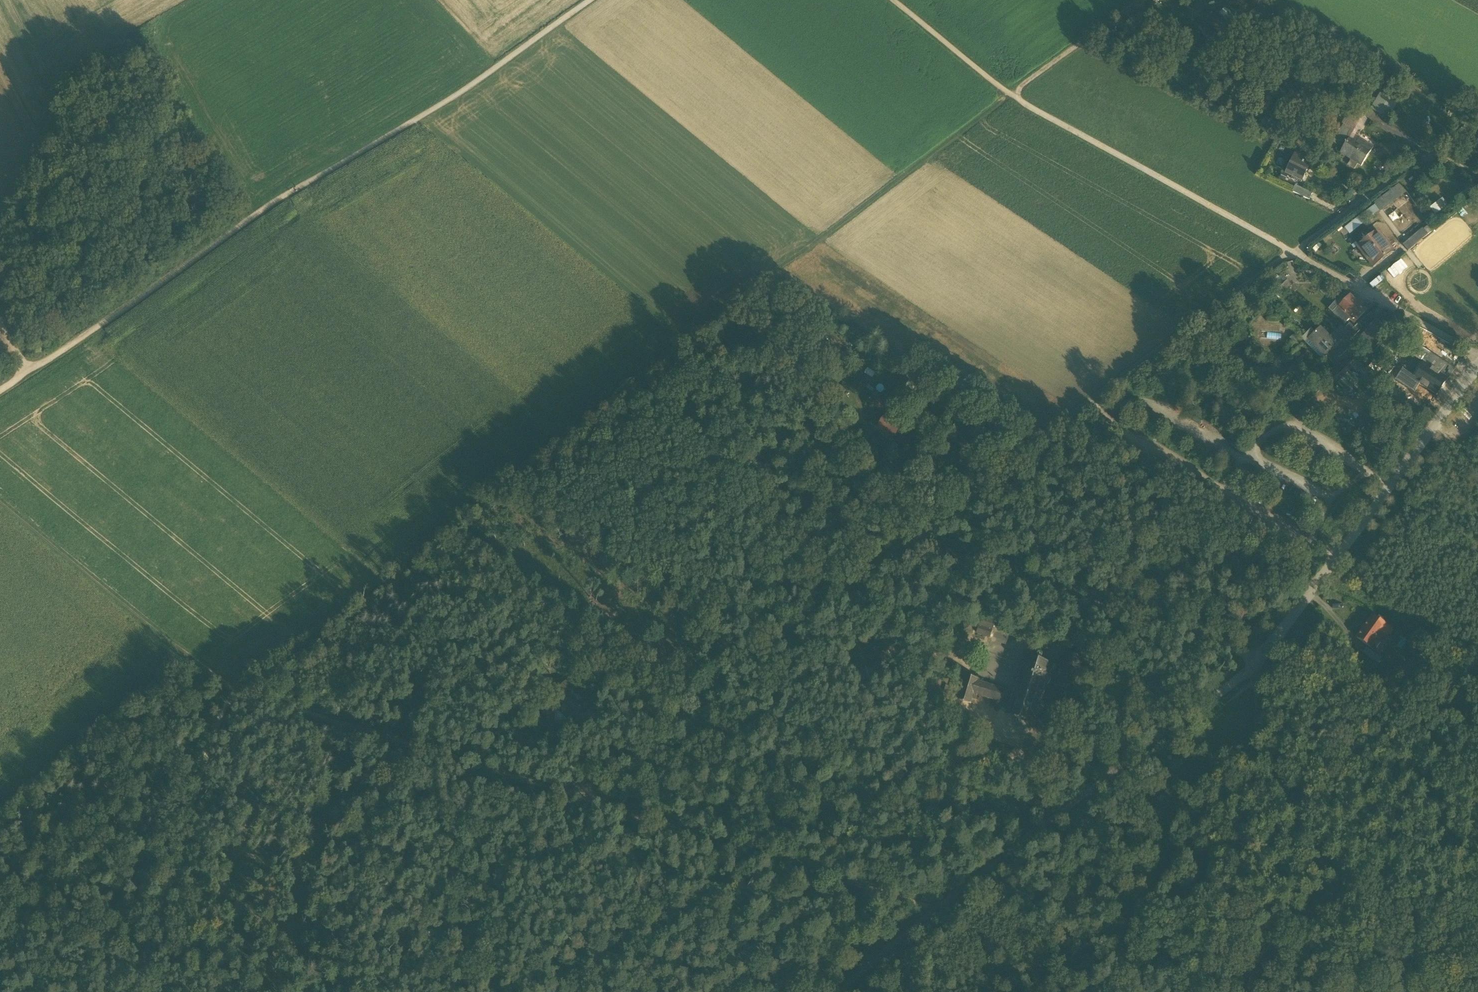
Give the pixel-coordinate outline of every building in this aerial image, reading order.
[(1212,42),(1215,46),(1222,40),(1213,30),(1215,28),(1212,25),(1203,33),(1211,42),(1212,42)] [(1211,42),(1203,33),(1202,35),(1207,41),(1206,42),(1208,44),(1212,42),(1211,42)] [(1388,99),(1379,113),(1386,117),(1395,103),(1388,99)] [(1344,123),(1333,140),(1343,146),(1349,137),(1350,138),(1355,130),(1344,123)] [(1350,138),(1349,137),(1343,146),(1340,152),(1361,166),(1371,151),(1350,138)] [(1306,158),(1295,153),(1286,173),(1302,181),(1311,163),(1305,160),(1306,158)] [(1293,184),(1290,190),(1308,199),(1311,194),(1293,184)] [(1395,187),(1374,203),(1378,208),(1399,192),(1395,187)] [(1422,229),(1404,244),(1409,250),(1427,235),(1422,229)] [(1377,232),(1358,247),(1366,258),(1369,258),(1375,265),(1392,251),(1377,232)] [(1281,277),(1273,285),(1283,295),(1286,292),(1291,287),(1281,277)] [(1350,296),(1344,303),(1343,301),(1340,304),(1342,306),(1339,309),(1334,314),(1344,324),(1349,318),(1354,323),(1365,311),(1350,296)] [(1370,313),(1361,321),(1368,329),(1376,320),(1370,313)] [(1368,329),(1358,340),(1372,353),(1379,346),(1373,341),(1385,329),(1376,321),(1377,320),(1376,320),(1368,329)] [(1342,326),(1330,338),(1329,338),(1336,345),(1341,340),(1353,328),(1350,324),(1344,329),(1342,326)] [(1353,328),(1341,340),(1342,342),(1332,352),(1338,358),(1354,343),(1354,344),(1356,341),(1353,338),(1362,329),(1358,324),(1353,328)] [(1330,338),(1320,327),(1308,338),(1325,356),(1336,345),(1329,338),(1330,338)] [(769,347),(775,338),(770,334),(763,343),(769,347)] [(776,351),(781,342),(775,338),(769,347),(776,351)] [(1383,351),(1390,356),(1396,348),(1393,346),(1391,348),(1388,345),(1383,351)] [(1454,371),(1430,354),(1424,363),(1413,356),(1396,380),(1413,392),(1420,383),(1437,395),(1454,371)] [(1355,386),(1369,372),(1355,357),(1336,374),(1346,385),(1350,381),(1355,386)] [(904,379),(897,390),(908,397),(915,386),(904,379)] [(908,397),(897,390),(894,394),(896,395),(903,400),(905,401),(908,397)] [(903,400),(896,395),(893,399),(901,404),(903,400)] [(887,407),(878,400),(875,404),(884,412),(887,407)] [(888,414),(877,427),(887,435),(892,429),(898,422),(888,414)] [(898,422),(892,429),(897,433),(903,427),(898,422)] [(607,625),(614,618),(606,611),(599,618),(607,625)] [(1391,629),(1372,616),(1362,630),(1376,639),(1380,635),(1384,638),(1391,629)] [(966,638),(971,634),(970,627),(964,625),(958,629),(960,636),(966,638)] [(1376,639),(1362,630),(1356,638),(1375,651),(1384,638),(1380,635),(1376,639)] [(1084,660),(1064,654),(1054,685),(1074,692),(1084,660)] [(1011,704),(1008,713),(1033,721),(1050,666),(1026,658),(1014,695),(1011,704)] [(976,679),(966,676),(959,699),(969,702),(973,692),(976,682),(976,679)] [(1014,695),(976,682),(973,692),(1011,704),(1014,695)] [(506,723),(498,714),(493,720),(501,728),(506,723)] [(521,752),(528,744),(519,737),(513,745),(521,752)]
